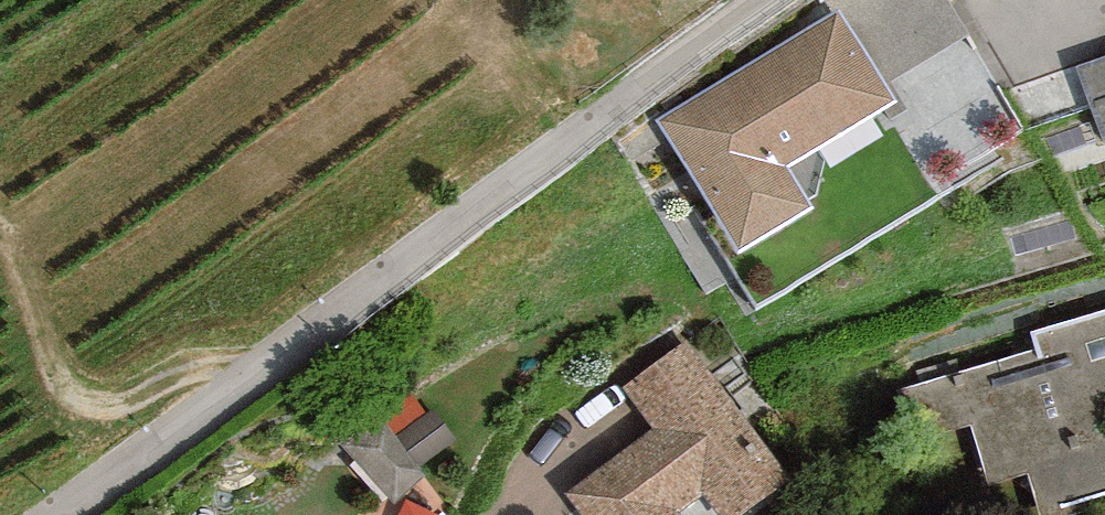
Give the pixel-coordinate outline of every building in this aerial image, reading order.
[(840,10),(659,121),(739,250),(808,208),(784,170),(897,101),(840,10)] [(1076,66),(1103,143),(1104,143),(1104,56),(1076,66)] [(1027,332),(1031,348),(898,387),(914,440),(973,423),(990,483),(1030,472),(1043,514),(1068,514),(1104,504),(1104,309),(1027,332)] [(687,339),(623,386),(656,430),(570,494),(585,514),(680,514),(678,514),(703,495),(718,514),(746,514),(792,481),(687,339)] [(397,436),(381,414),(339,443),(394,504),(425,476),(419,468),(455,443),(433,410),(397,436)]
